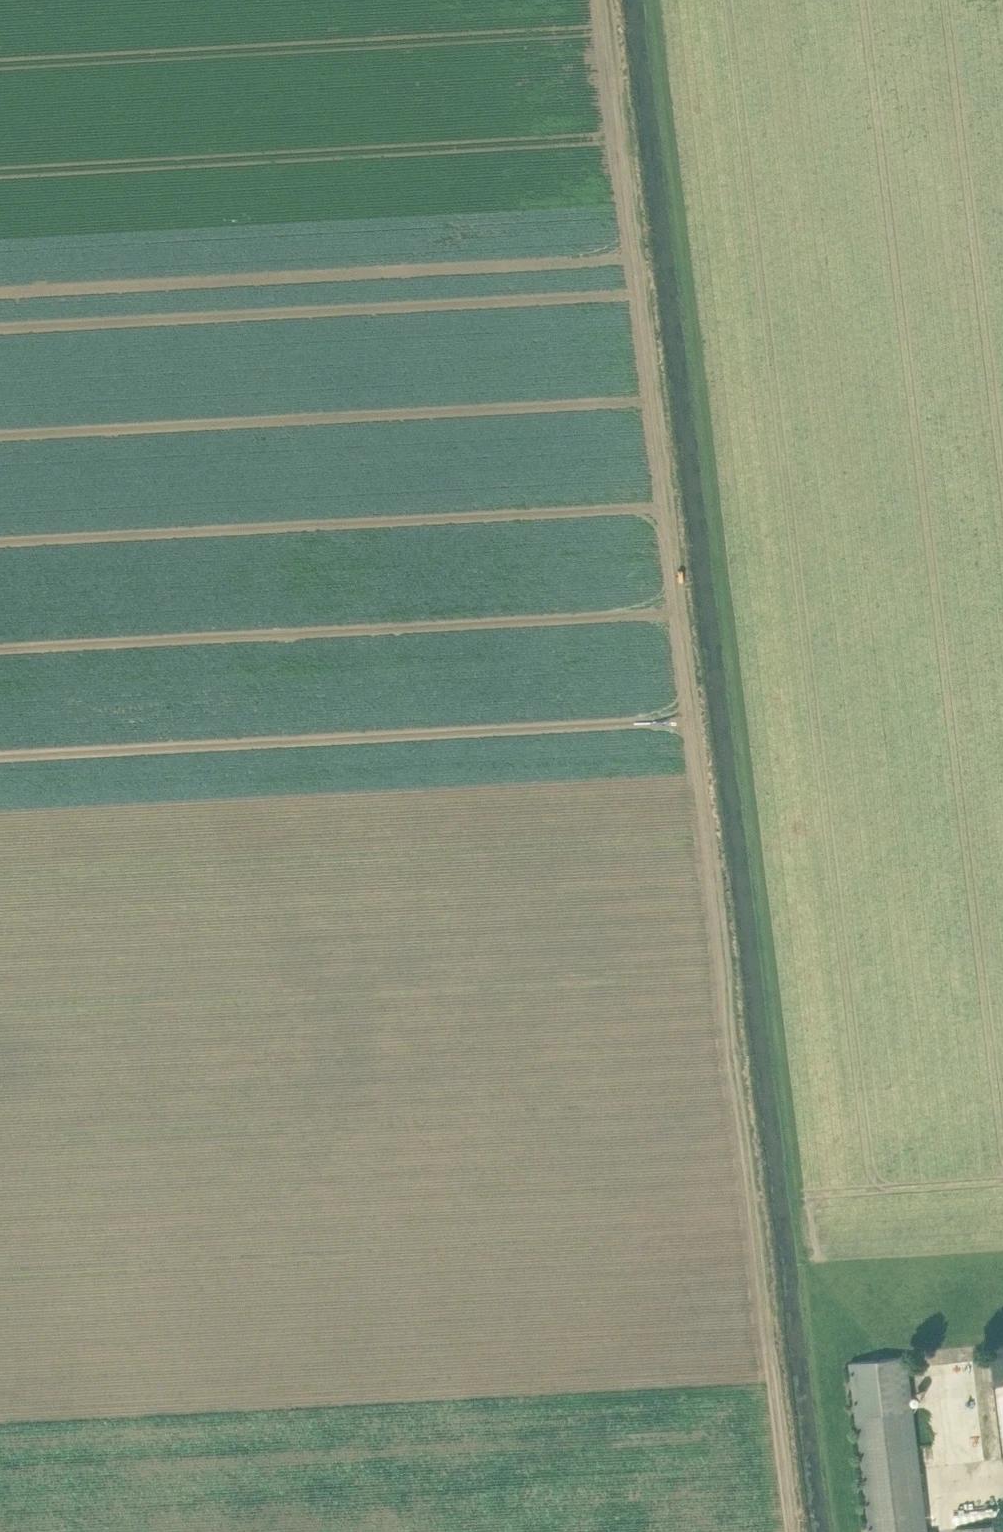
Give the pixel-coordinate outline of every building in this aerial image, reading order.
[(904,1356),(849,1363),(869,1531),(921,1531),(925,1531),(904,1356)] [(956,1531),(1002,1531),(1002,1523),(956,1528),(956,1531)]
